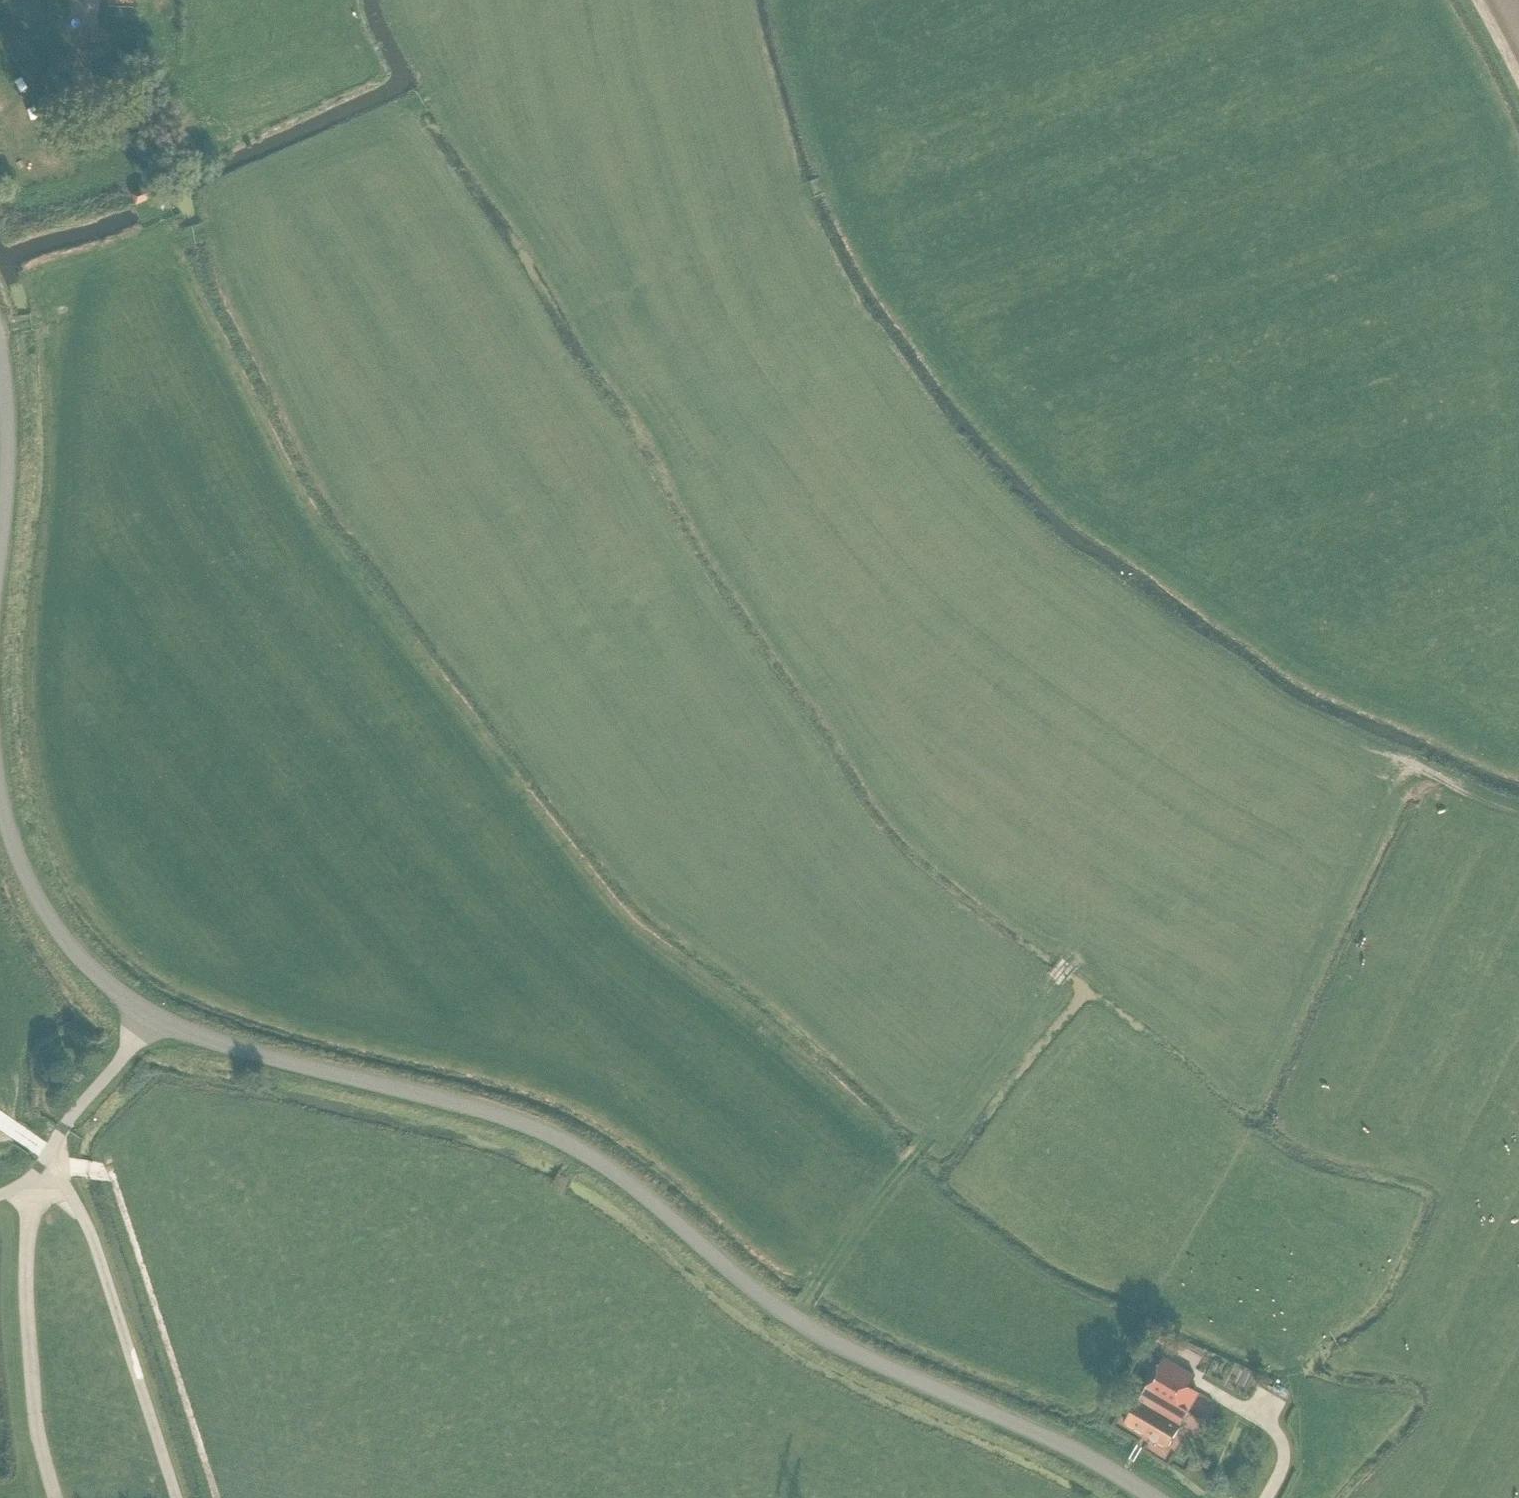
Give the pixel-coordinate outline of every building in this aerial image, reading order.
[(132,195),(136,204),(150,198),(146,189),(132,195)] [(1149,1335),(1168,1347),(1172,1341),(1153,1328),(1149,1335)] [(1190,1388),(1196,1377),(1164,1358),(1126,1423),(1168,1448),(1200,1393),(1190,1388)]
